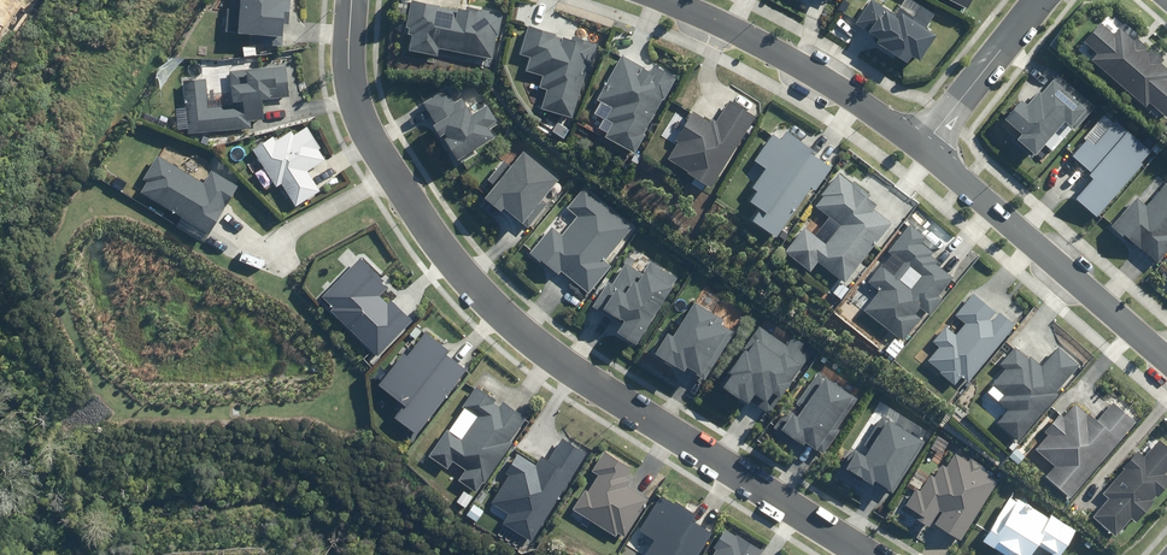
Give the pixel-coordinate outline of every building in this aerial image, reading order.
[(291,12),(292,0),(241,0),(239,33),(283,36),(285,11),(291,12)] [(439,54),(440,48),(498,57),(505,12),(428,0),(410,0),(402,49),(439,54)] [(856,24),(880,40),(877,45),(907,63),(912,56),(920,61),(936,36),(926,29),(935,15),(920,5),(913,16),(900,8),(896,15),(872,0),(856,24)] [(967,9),(972,0),(949,0),(967,9)] [(1084,41),(1097,53),(1092,59),(1147,108),(1151,104),(1166,117),(1166,116),(1166,68),(1160,63),(1164,58),(1152,48),(1148,53),(1144,49),(1147,46),(1137,38),(1135,41),(1120,28),(1114,35),(1100,22),(1084,41)] [(590,67),(596,42),(579,36),(565,37),(525,26),(517,55),(530,58),(523,85),(540,89),(535,107),(573,117),(586,66),(590,67)] [(636,152),(676,75),(654,64),(651,69),(619,53),(596,99),(610,106),(603,119),(612,124),(605,136),(636,152)] [(232,84),(232,104),(207,105),(205,79),(183,81),(187,132),(249,126),(248,117),(263,118),(263,98),(274,98),(274,95),(288,95),(288,85),(288,66),(250,66),(250,70),(230,70),(230,84),(232,84)] [(1014,140),(1034,158),(1066,121),(1076,130),(1096,107),(1059,75),(1043,93),(1040,91),(1028,105),(1021,100),(1005,119),(1021,132),(1014,140)] [(492,129),(502,122),(486,97),(473,106),(466,94),(455,101),(448,87),(421,104),(458,161),(496,136),(492,129)] [(753,115),(725,99),(712,121),(691,108),(674,137),(679,140),(666,161),(711,187),(753,115)] [(1087,137),(1072,155),(1093,172),(1090,174),(1093,177),(1076,198),(1099,217),(1154,150),(1116,119),(1095,144),(1087,137)] [(274,135),(252,149),(277,188),(282,184),(296,206),(322,189),(307,171),(312,168),(325,161),(308,126),(296,134),(293,130),(278,139),(274,135)] [(808,151),(810,148),(785,130),(780,138),(771,133),(753,160),(765,167),(752,187),(756,190),(749,201),(760,208),(751,220),(776,237),(811,187),(816,189),(831,168),(808,151)] [(504,209),(530,229),(550,203),(544,199),(560,178),(524,151),(512,167),(503,160),(487,181),(495,187),(485,200),(502,213),(504,209)] [(201,181),(155,153),(141,177),(146,180),(138,193),(211,238),(244,185),(211,165),(201,181)] [(851,182),(837,172),(821,194),(823,195),(815,206),(839,225),(826,243),(801,224),(781,250),(811,273),(820,262),(846,281),(892,220),(873,206),(876,201),(866,194),(869,190),(854,179),(851,182)] [(1160,265),(1166,257),(1166,183),(1148,206),(1138,198),(1113,228),(1123,236),(1125,235),(1160,265)] [(632,228),(580,187),(566,208),(575,215),(559,234),(551,228),(530,255),(557,276),(561,270),(590,293),(615,262),(609,257),(632,228)] [(928,236),(909,223),(890,252),(902,260),(893,272),(881,264),(869,282),(881,290),(865,313),(906,341),(921,320),(915,316),(922,305),(935,313),(946,297),(941,293),(953,275),(938,265),(941,261),(933,255),(936,251),(923,242),(928,236)] [(330,312),(378,357),(412,321),(391,301),(388,304),(380,297),(388,289),(381,282),(383,280),(360,259),(323,298),(334,308),(330,312)] [(636,343),(678,277),(652,261),(644,274),(627,263),(614,284),(608,281),(593,306),(600,311),(602,308),(625,322),(618,331),(636,343)] [(939,347),(927,362),(957,386),(963,378),(968,383),(1016,324),(974,290),(953,315),(965,325),(957,335),(945,325),(932,341),(939,347)] [(668,333),(655,353),(684,372),(687,367),(704,378),(734,333),(722,325),(725,321),(696,302),(673,336),(668,333)] [(781,396),(813,348),(789,335),(784,342),(759,325),(729,371),(731,373),(723,386),(747,401),(753,392),(766,401),(773,391),(781,396)] [(395,418),(417,435),(467,371),(446,355),(449,351),(424,332),(406,355),(404,353),(379,385),(405,405),(395,418)] [(992,384),(1004,394),(999,401),(1009,409),(994,426),(1015,443),(1079,364),(1058,347),(1043,366),(1016,344),(1001,363),(1006,367),(992,384)] [(836,427),(857,398),(819,371),(796,403),(803,407),(796,416),(791,413),(780,428),(804,444),(806,441),(823,454),(840,429),(836,427)] [(526,418),(502,402),(499,405),(491,400),(493,397),(478,387),(464,408),(477,416),(461,439),(447,430),(427,459),(476,493),(484,482),(487,484),(515,442),(512,439),(526,418)] [(1099,416),(1077,398),(1063,414),(1060,412),(1045,429),(1050,433),(1034,451),(1053,467),(1045,476),(1073,499),(1138,421),(1112,400),(1099,416)] [(876,482),(894,493),(925,442),(882,415),(864,445),(870,449),(865,456),(854,449),(843,467),(874,486),(876,482)] [(503,525),(532,542),(586,453),(562,439),(550,460),(541,455),(535,465),(516,453),(504,473),(509,476),(492,504),(510,514),(503,525)] [(1159,440),(1146,458),(1138,450),(1121,469),(1123,471),(1102,495),(1108,500),(1093,517),(1116,537),(1132,519),(1136,523),(1166,488),(1166,475),(1166,447),(1159,440)] [(638,474),(604,451),(591,471),(599,477),(588,493),(585,491),(573,508),(616,537),(619,533),(623,536),(648,500),(630,487),(638,474)] [(935,524),(961,540),(999,482),(980,470),(982,466),(971,459),(969,461),(955,452),(945,467),(942,465),(934,477),(930,475),(919,491),(915,489),(904,505),(919,514),(916,519),(929,528),(940,511),(942,513),(935,524)] [(639,530),(654,539),(645,554),(701,554),(713,534),(691,521),(694,515),(658,495),(639,530)] [(1002,554),(1031,554),(1038,544),(1055,554),(1061,554),(1076,530),(1052,515),(1049,519),(1018,500),(1017,502),(1011,498),(982,543),(1002,554)] [(762,552),(726,529),(714,549),(717,551),(715,554),(760,554),(762,552)]
